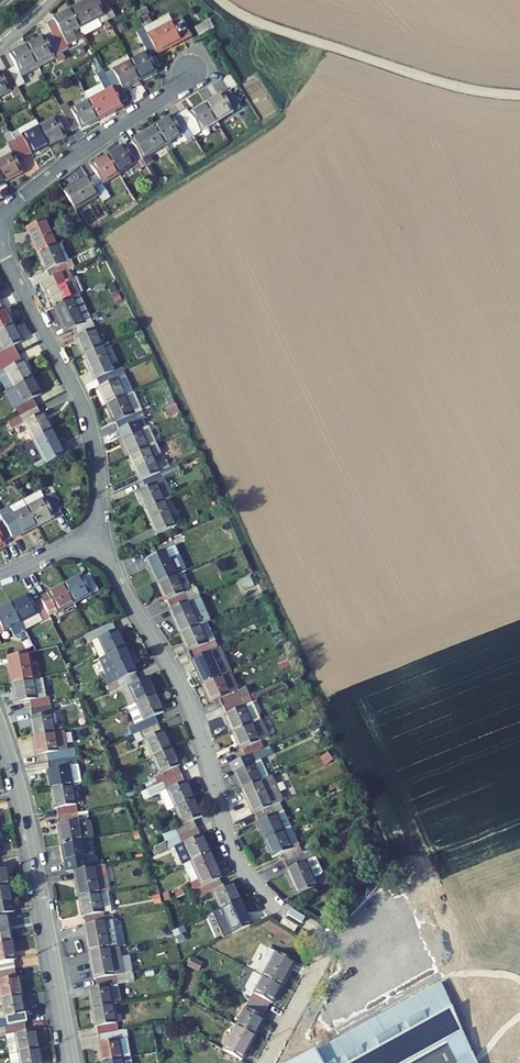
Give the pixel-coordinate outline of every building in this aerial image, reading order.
[(106,1),(100,4),(109,22),(116,18),(109,5),(119,0),(106,0),(106,1)] [(91,7),(74,17),(84,35),(101,26),(104,32),(112,28),(109,22),(100,4),(92,9),(91,7)] [(59,28),(51,32),(56,41),(65,58),(72,54),(67,43),(84,35),(74,17),(57,25),(59,28)] [(160,59),(161,61),(195,43),(185,24),(175,29),(171,22),(146,35),(147,37),(150,42),(160,59)] [(134,69),(144,87),(160,78),(152,63),(160,59),(150,42),(147,37),(140,40),(150,60),(134,69)] [(62,69),(69,66),(65,58),(56,41),(49,45),(48,44),(31,52),(41,70),(58,61),(62,69)] [(24,79),(41,70),(31,52),(14,61),(20,73),(13,77),(22,94),(30,90),(24,79)] [(109,82),(126,114),(133,110),(126,97),(144,87),(134,69),(109,82)] [(26,101),(22,94),(13,77),(5,81),(5,80),(0,82),(0,106),(15,98),(19,105),(26,101)] [(126,114),(109,82),(107,79),(101,82),(106,91),(109,99),(92,108),(102,126),(126,114)] [(87,100),(92,108),(109,99),(106,91),(87,100)] [(225,100),(208,111),(219,129),(243,114),(233,98),(226,102),(225,100)] [(102,126),(92,108),(75,117),(71,110),(64,114),(68,121),(77,137),(83,134),(84,136),(102,126)] [(189,116),(182,120),(196,143),(219,129),(208,111),(192,121),(189,116)] [(190,147),(196,143),(182,120),(175,125),(174,123),(158,133),(169,151),(186,141),(190,147)] [(43,133),(53,152),(70,144),(69,142),(77,137),(68,121),(43,133)] [(15,140),(28,164),(36,159),(37,161),(53,152),(43,133),(40,127),(15,140)] [(146,166),(169,151),(158,133),(142,143),(143,145),(136,149),(146,166)] [(9,188),(26,179),(21,167),(28,164),(15,140),(8,144),(13,153),(17,160),(0,169),(0,170),(9,188)] [(122,181),(146,166),(136,149),(129,154),(128,152),(111,163),(122,181)] [(0,160),(0,169),(17,160),(13,153),(0,160)] [(106,191),(122,181),(111,163),(95,173),(100,182),(93,186),(102,202),(106,208),(113,204),(106,191)] [(0,170),(0,193),(9,188),(0,170)] [(79,216),(102,202),(93,186),(92,184),(68,199),(79,216)] [(30,234),(42,260),(61,251),(50,226),(30,234)] [(73,266),(66,249),(61,251),(69,268),(73,266)] [(51,276),(55,284),(72,276),(79,273),(76,265),(73,266),(69,268),(61,251),(42,260),(50,277),(51,276)] [(84,302),(72,276),(55,284),(49,287),(52,294),(49,295),(57,314),(77,305),(84,302)] [(57,314),(68,338),(77,334),(95,326),(92,318),(85,322),(77,305),(57,314)] [(17,330),(8,314),(7,314),(3,307),(0,309),(0,339),(17,330)] [(107,352),(95,326),(77,334),(81,342),(79,342),(87,360),(107,352)] [(21,359),(18,351),(26,347),(17,330),(0,339),(0,370),(21,359)] [(87,360),(98,385),(100,384),(118,375),(107,352),(87,360)] [(0,370),(0,377),(10,396),(36,383),(27,366),(26,367),(21,359),(0,370)] [(137,397),(125,372),(118,375),(129,401),(137,397)] [(129,401),(118,375),(100,384),(104,392),(102,393),(109,410),(129,401)] [(36,383),(10,396),(19,413),(21,412),(25,420),(40,411),(36,404),(45,400),(36,383)] [(137,419),(129,401),(109,410),(117,428),(119,427),(123,434),(147,423),(148,423),(145,416),(137,419)] [(182,417),(178,409),(164,416),(167,423),(182,417)] [(36,445),(54,436),(46,419),(44,420),(40,411),(25,420),(13,426),(18,434),(27,429),(36,445)] [(158,448),(147,423),(123,434),(126,442),(124,443),(132,460),(158,448)] [(54,436),(36,445),(48,469),(66,460),(54,436)] [(132,460),(124,443),(120,445),(128,461),(132,460)] [(159,448),(158,448),(132,460),(139,477),(140,477),(144,485),(181,468),(178,460),(166,466),(159,469),(155,461),(163,458),(159,448)] [(139,497),(147,514),(167,504),(159,488),(169,484),(185,476),(181,468),(144,485),(148,492),(139,497)] [(176,500),(169,484),(159,488),(167,504),(176,500)] [(42,495),(25,504),(40,531),(57,522),(56,520),(64,516),(55,499),(47,503),(42,495)] [(6,525),(15,542),(16,543),(40,531),(25,504),(2,517),(6,525)] [(178,530),(167,504),(147,514),(159,539),(178,530)] [(0,528),(0,552),(8,548),(7,546),(15,542),(6,525),(0,528)] [(148,563),(159,588),(179,579),(185,577),(174,552),(148,563)] [(84,579),(66,588),(76,607),(101,595),(91,578),(85,581),(84,579)] [(168,605),(171,612),(190,604),(179,579),(159,588),(167,605),(168,605)] [(52,620),(76,607),(66,588),(50,597),(51,599),(43,603),(52,620)] [(28,633),(52,620),(43,603),(36,607),(31,598),(14,607),(28,633)] [(174,620),(182,638),(201,629),(208,626),(196,601),(190,604),(171,612),(175,620),(174,620)] [(13,632),(17,640),(28,634),(28,633),(14,607),(0,615),(0,639),(13,632)] [(209,647),(216,644),(208,626),(201,629),(209,647)] [(102,664),(128,652),(119,634),(118,634),(115,627),(92,637),(86,640),(90,648),(94,646),(102,664)] [(182,638),(193,663),(219,651),(216,644),(209,647),(201,629),(182,638)] [(204,688),(224,680),(216,662),(223,659),(219,651),(193,663),(204,688)] [(137,678),(138,677),(135,669),(136,669),(128,652),(102,664),(101,664),(109,681),(104,683),(108,692),(110,691),(137,678)] [(31,656),(11,660),(15,687),(36,683),(33,664),(31,656)] [(33,664),(36,683),(44,682),(41,663),(33,664)] [(250,698),(252,697),(249,689),(240,693),(232,676),(224,680),(204,688),(212,706),(221,702),(224,710),(250,698)] [(138,707),(157,698),(149,680),(140,684),(137,678),(110,691),(113,698),(123,693),(130,690),(138,707)] [(36,683),(15,687),(18,706),(32,705),(33,712),(51,709),(50,701),(39,702),(36,683)] [(130,690),(123,693),(131,710),(138,707),(130,690)] [(157,698),(138,707),(131,710),(129,712),(137,728),(130,732),(134,740),(142,736),(160,727),(157,719),(165,715),(157,698)] [(233,736),(260,724),(252,707),(254,706),(250,698),(224,710),(227,718),(226,719),(233,736)] [(35,739),(57,736),(54,716),(62,715),(60,707),(51,709),(33,712),(34,720),(32,720),(35,739)] [(260,724),(233,736),(241,754),(242,753),(246,761),(263,753),(259,746),(269,742),(260,724)] [(154,761),(173,752),(165,733),(163,734),(160,727),(142,736),(154,761)] [(69,762),(65,735),(57,736),(35,739),(38,758),(49,757),(50,765),(69,762)] [(155,790),(183,777),(179,770),(181,768),(173,752),(154,761),(162,778),(151,783),(155,790)] [(234,775),(242,792),(270,780),(262,763),(266,761),(263,753),(246,761),(249,768),(234,775)] [(53,793),(73,790),(70,771),(79,770),(77,761),(69,762),(50,765),(52,773),(50,774),(53,793)] [(81,788),(79,770),(70,771),(73,790),(81,788)] [(177,811),(196,802),(188,784),(186,785),(183,777),(155,790),(149,793),(152,800),(168,793),(177,811)] [(270,780),(242,792),(254,817),(255,817),(272,809),(282,805),(271,779),(270,780)] [(59,819),(78,817),(73,790),(53,793),(56,814),(59,814),(59,819)] [(196,802),(177,811),(185,828),(163,839),(166,846),(172,843),(198,831),(194,824),(204,819),(196,802)] [(272,809),(255,817),(259,825),(257,825),(265,843),(284,835),(272,809)] [(78,817),(59,819),(60,827),(59,827),(63,847),(82,844),(78,817)] [(184,868),(192,864),(211,855),(203,838),(202,839),(198,831),(172,843),(184,868)] [(284,864),(301,856),(298,848),(291,852),(284,835),(265,843),(273,860),(281,856),(284,864)] [(75,873),(96,870),(95,862),(86,863),(82,844),(63,847),(68,874),(75,873)] [(301,856),(284,864),(288,871),(287,872),(298,897),(316,889),(305,864),(313,860),(309,852),(301,856)] [(211,855),(192,864),(199,883),(192,886),(196,893),(222,881),(223,880),(211,855)] [(184,868),(192,886),(199,883),(192,864),(184,868)] [(11,886),(8,868),(0,870),(0,888),(11,886)] [(75,873),(80,900),(101,897),(109,895),(105,869),(96,870),(75,873)] [(212,894),(221,912),(240,903),(231,885),(225,888),(222,881),(196,893),(195,894),(198,901),(212,894)] [(11,886),(0,888),(0,917),(8,916),(16,914),(11,886)] [(101,897),(104,915),(112,914),(109,895),(101,897)] [(87,926),(106,924),(104,915),(101,897),(80,900),(83,919),(86,918),(87,926)] [(226,940),(252,927),(240,903),(221,912),(215,915),(226,940)] [(13,943),(8,916),(0,917),(0,945),(13,943)] [(90,954),(110,951),(107,931),(106,924),(87,926),(85,927),(90,954)] [(117,930),(107,931),(110,951),(120,950),(117,930)] [(13,943),(0,945),(0,973),(16,970),(15,961),(17,961),(13,943)] [(279,946),(275,954),(288,961),(292,953),(279,946)] [(110,951),(90,954),(95,981),(97,980),(124,976),(120,950),(110,951)] [(272,960),(275,954),(268,950),(265,957),(272,960)] [(294,964),(288,961),(275,954),(272,960),(265,957),(255,974),(281,988),(294,964)] [(0,973),(0,1001),(3,1001),(23,997),(20,977),(18,978),(16,970),(0,973)] [(253,996),(249,1003),(266,1012),(270,1005),(272,1006),(281,988),(255,974),(254,974),(246,989),(247,992),(253,996)] [(93,1009),(114,1006),(111,987),(117,985),(129,984),(128,976),(124,976),(97,980),(98,988),(89,990),(93,1009)] [(314,1051),(321,1062),(408,1062),(445,1041),(461,1032),(439,982),(314,1051)] [(120,1005),(117,985),(111,987),(114,1006),(120,1005)] [(23,997),(3,1001),(8,1028),(27,1024),(25,1016),(27,1016),(23,997)] [(266,1012),(249,1003),(236,1027),(255,1037),(264,1020),(262,1019),(266,1012)] [(99,1036),(119,1033),(114,1006),(93,1009),(96,1029),(98,1029),(99,1036)] [(20,1053),(40,1049),(37,1031),(28,1032),(27,1024),(8,1028),(0,1029),(0,1038),(16,1034),(20,1053)] [(255,1037),(236,1027),(223,1051),(242,1061),(255,1037)] [(445,1041),(457,1062),(476,1062),(462,1031),(445,1041)] [(99,1044),(102,1062),(103,1062),(124,1060),(120,1042),(129,1040),(128,1032),(119,1033),(99,1036),(100,1044),(99,1044)] [(132,1058),(129,1040),(120,1042),(124,1060),(132,1058)] [(40,1049),(20,1053),(22,1062),(43,1062),(40,1049)] [(314,1051),(292,1062),(321,1062),(314,1051)]
